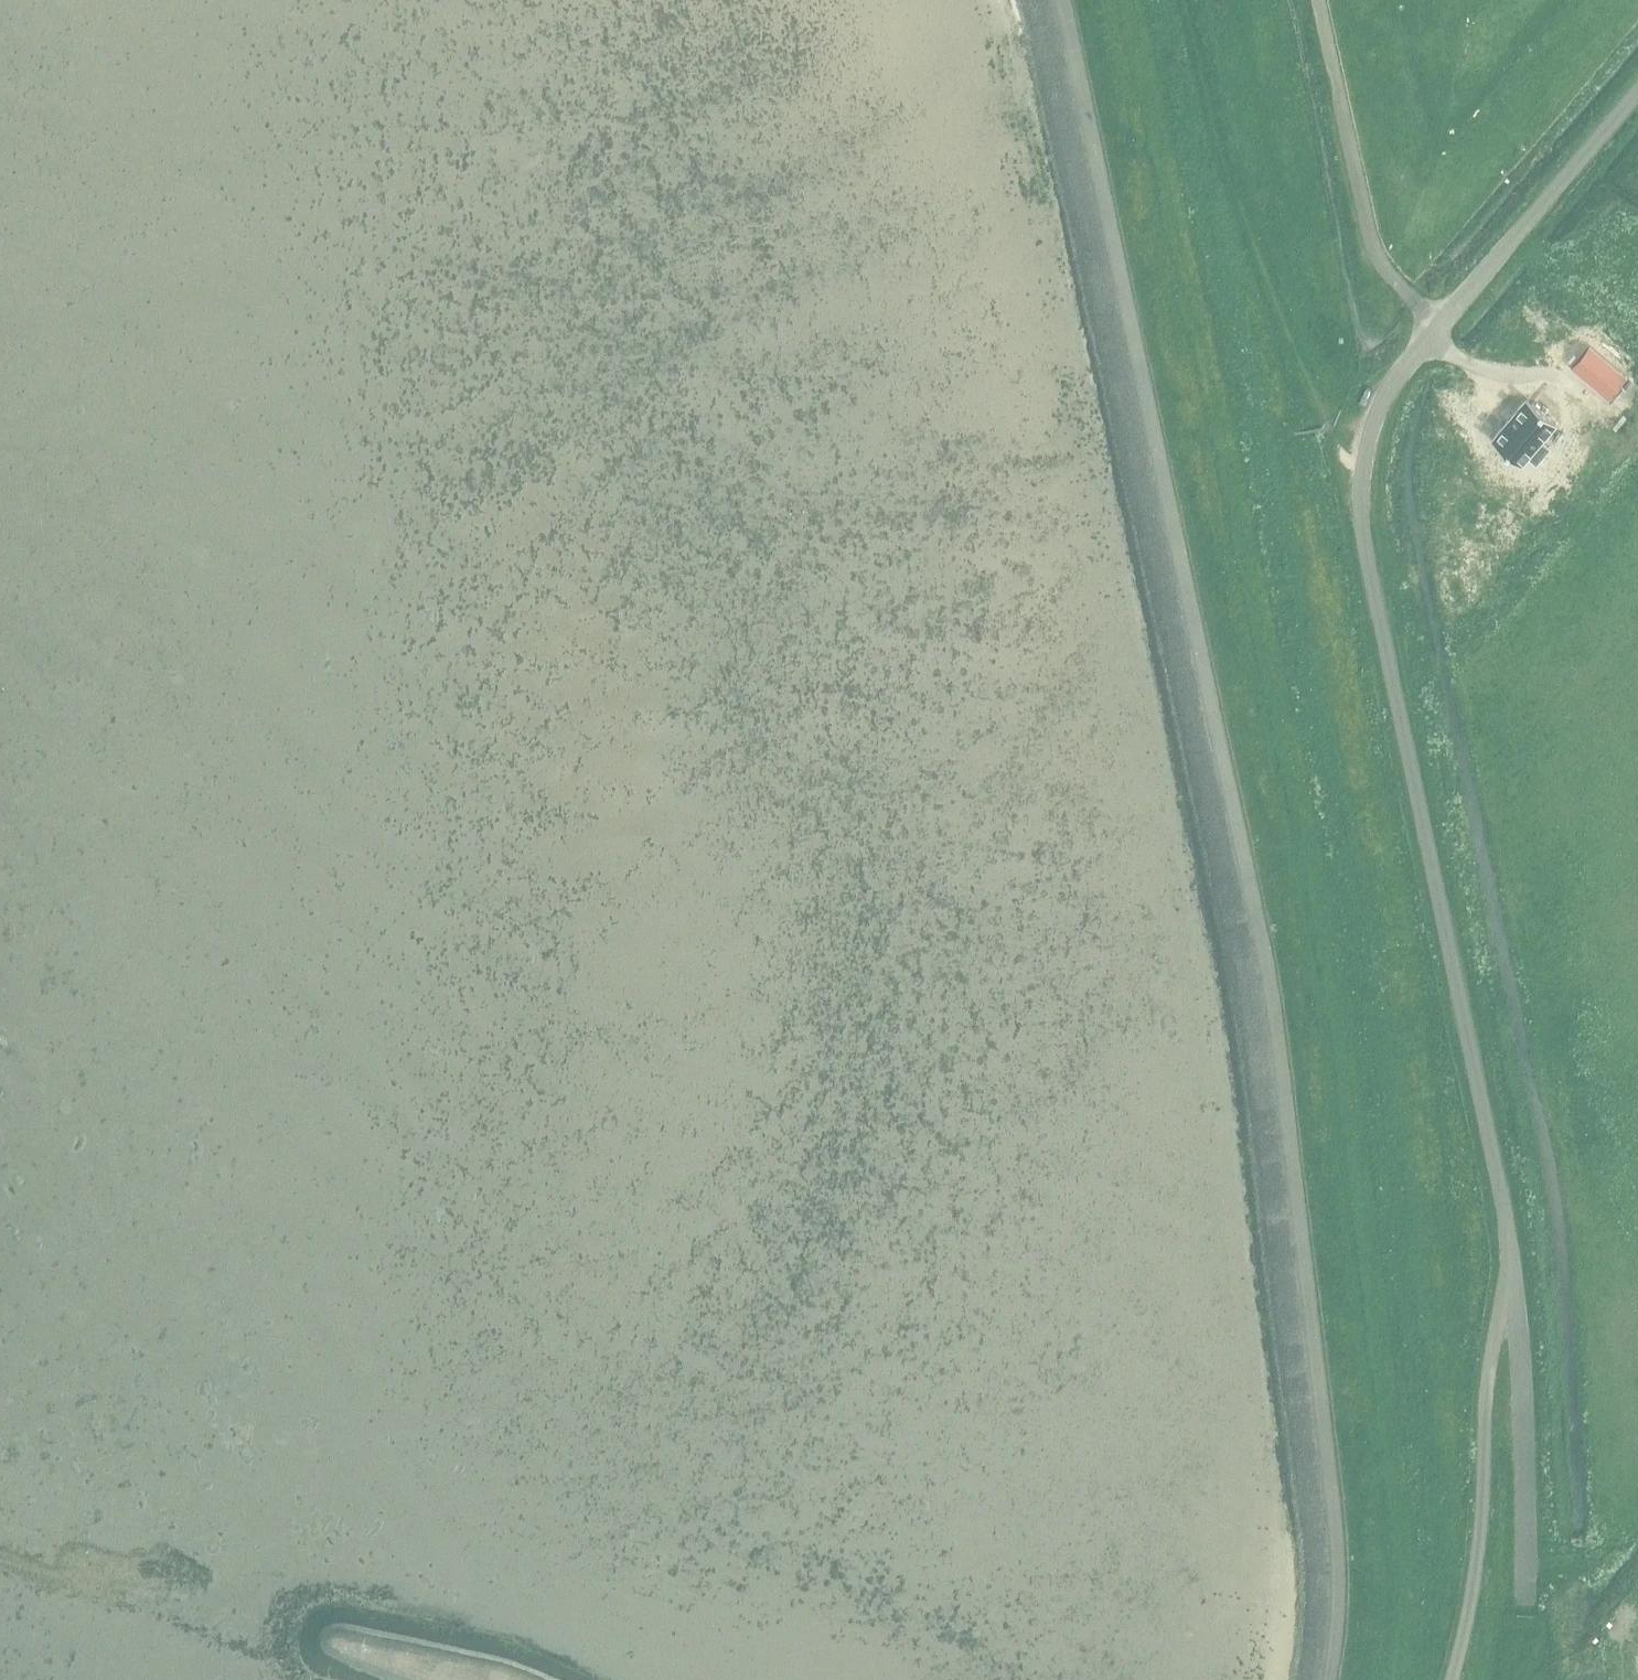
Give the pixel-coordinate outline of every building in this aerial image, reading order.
[(1520,390),(1483,431),(1512,456),(1520,447),(1527,454),(1541,439),(1533,432),(1548,415),(1520,390)]
